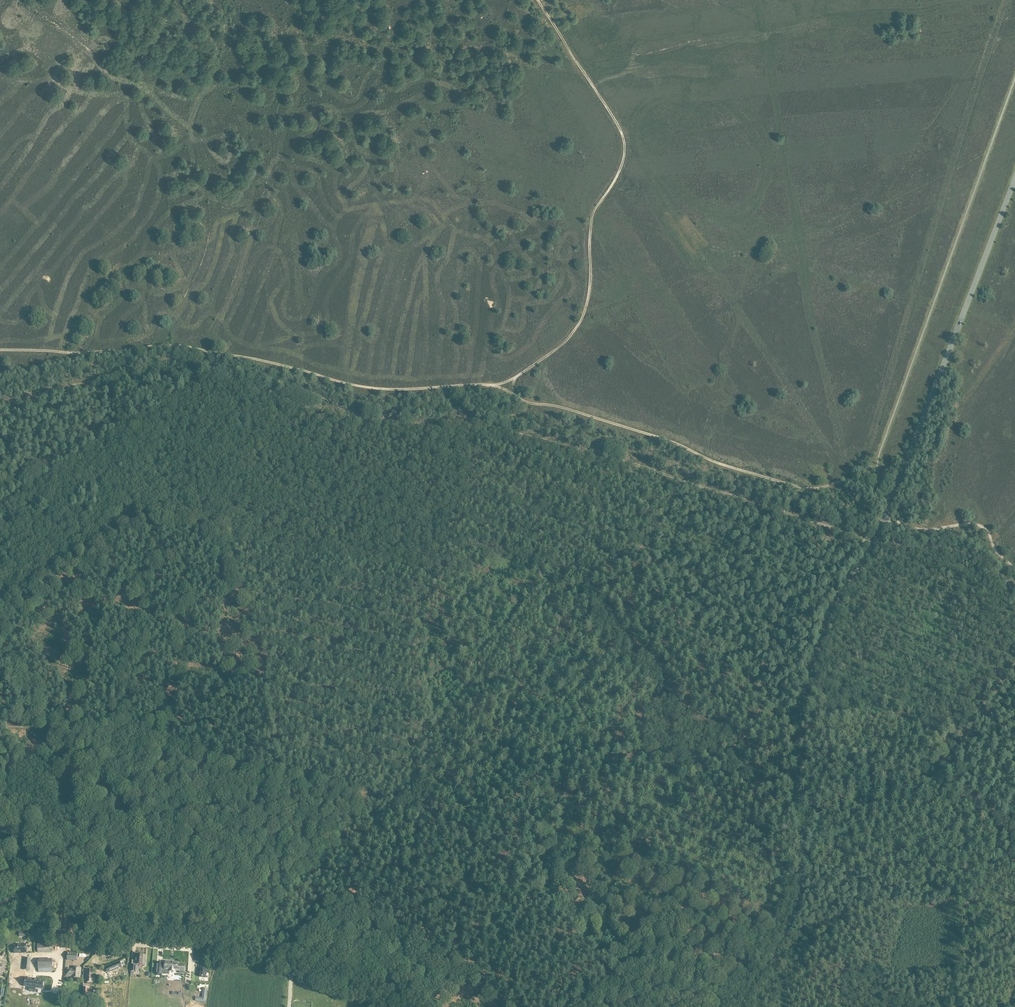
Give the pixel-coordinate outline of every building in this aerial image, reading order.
[(37,944),(38,953),(50,952),(49,942),(37,944)] [(13,945),(14,953),(21,953),(27,953),(26,944),(13,945)] [(67,960),(77,960),(77,953),(68,952),(67,960)] [(145,965),(146,956),(137,955),(136,965),(145,965)] [(52,959),(38,959),(38,969),(52,969),(52,968),(54,968),(54,960),(52,960),(52,959)] [(112,971),(122,967),(120,962),(110,966),(112,971)] [(164,970),(169,970),(169,971),(175,972),(175,970),(184,971),(185,965),(179,965),(179,966),(177,966),(178,963),(165,962),(165,965),(162,965),(162,963),(157,963),(156,974),(162,974),(162,971),(164,971),(164,970)] [(65,976),(71,976),(71,978),(80,979),(80,971),(81,971),(81,968),(72,967),(72,969),(66,968),(65,976)] [(92,983),(92,982),(95,983),(95,978),(92,977),(93,970),(87,970),(87,983),(92,983)] [(35,978),(26,977),(26,986),(32,987),(32,989),(36,989),(38,989),(38,987),(46,987),(46,979),(39,979),(35,979),(35,978)]
